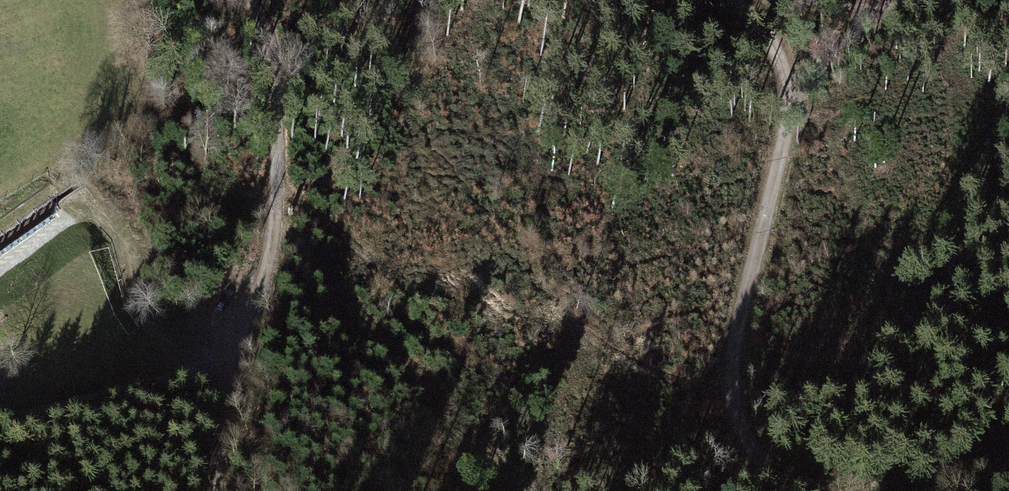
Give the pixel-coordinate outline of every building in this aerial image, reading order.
[(0,254),(0,264),(63,222),(58,215),(0,254)]
